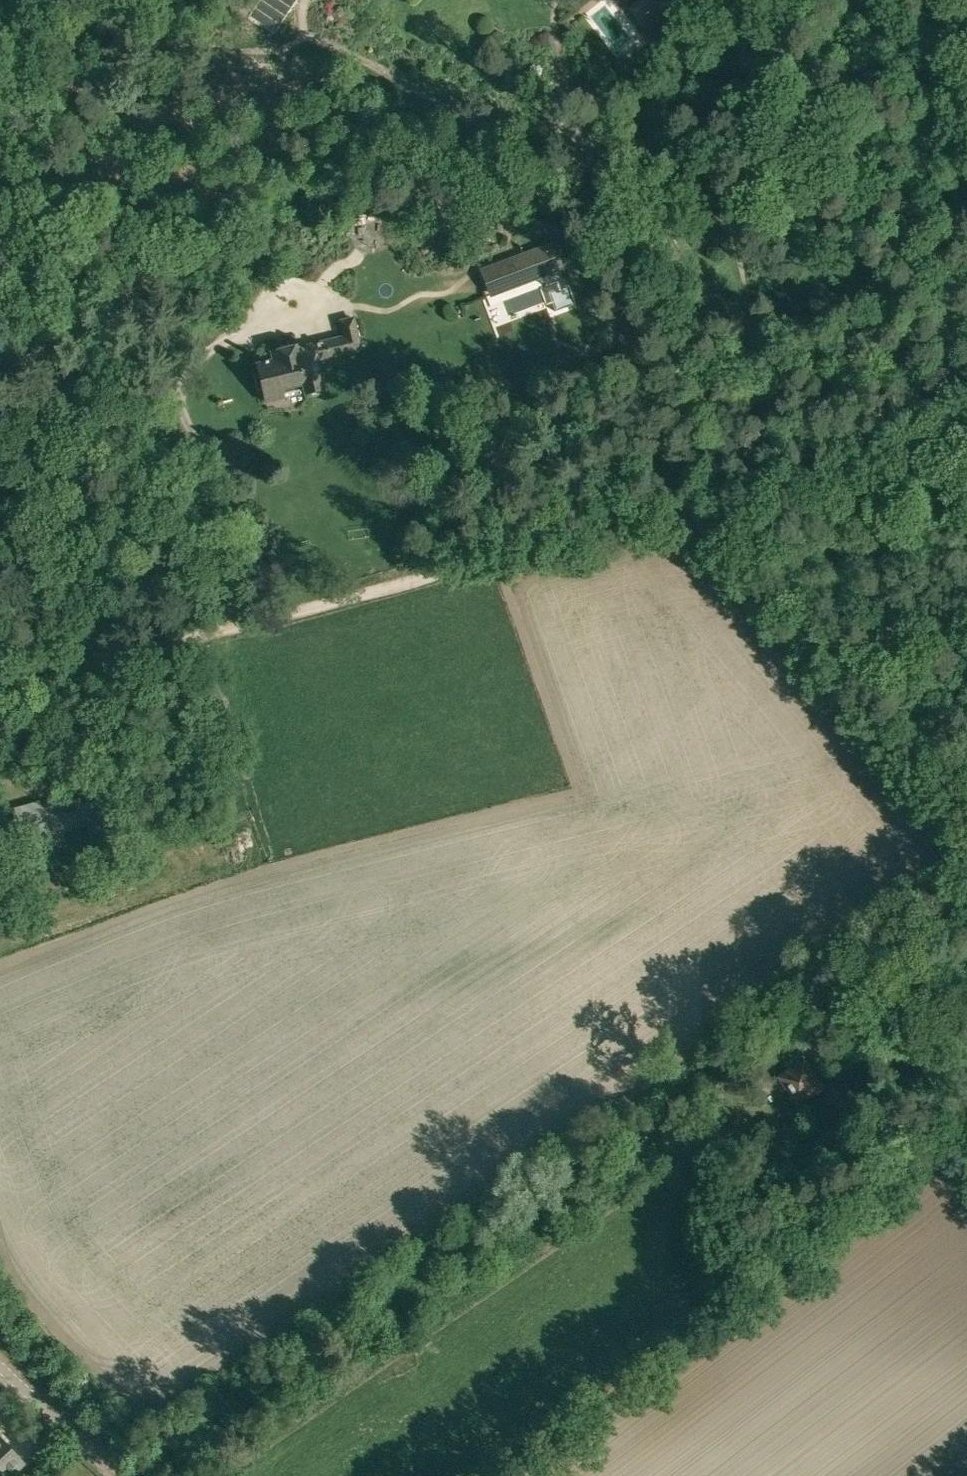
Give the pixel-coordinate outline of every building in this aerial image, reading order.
[(656,38),(669,29),(659,17),(680,0),(637,0),(628,7),(644,27),(646,26),(656,38)] [(485,266),(496,295),(559,272),(548,243),(485,266)] [(262,384),(266,401),(284,397),(282,389),(303,384),(305,393),(308,392),(312,395),(318,393),(320,389),(324,389),(316,359),(360,348),(353,317),(340,320),(344,336),(301,347),(300,344),(271,351),(273,359),(257,363),(257,365),(251,367),(255,386),(262,384)] [(14,809),(29,857),(52,850),(47,834),(66,828),(67,830),(87,823),(91,835),(108,830),(99,799),(82,804),(80,799),(41,810),(39,802),(14,809)] [(782,1076),(799,1103),(823,1088),(805,1061),(782,1076)] [(820,1119),(829,1135),(839,1130),(830,1114),(820,1119)] [(23,1462),(0,1437),(0,1475),(8,1475),(23,1462)]
